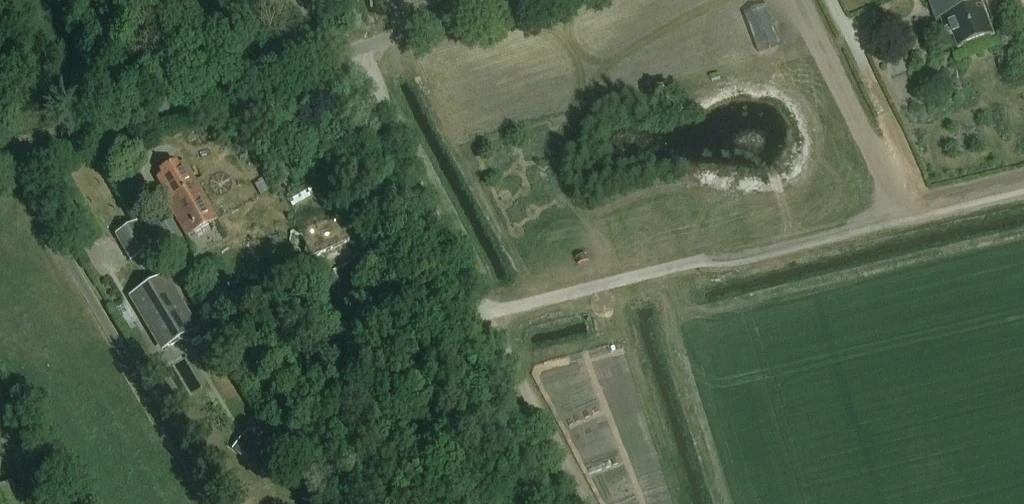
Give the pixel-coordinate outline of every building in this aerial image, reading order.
[(993,0),(928,0),(936,22),(941,20),(945,31),(951,29),(959,50),(993,37),(980,5),(993,0)] [(161,177),(157,179),(163,189),(159,191),(185,238),(217,220),(185,163),(178,167),(175,163),(159,172),(161,177)] [(150,249),(134,222),(113,234),(129,261),(150,249)] [(164,279),(130,299),(161,351),(166,348),(169,348),(178,343),(179,340),(194,331),(164,279)] [(277,456),(247,431),(232,450),(262,475),(277,456)]
